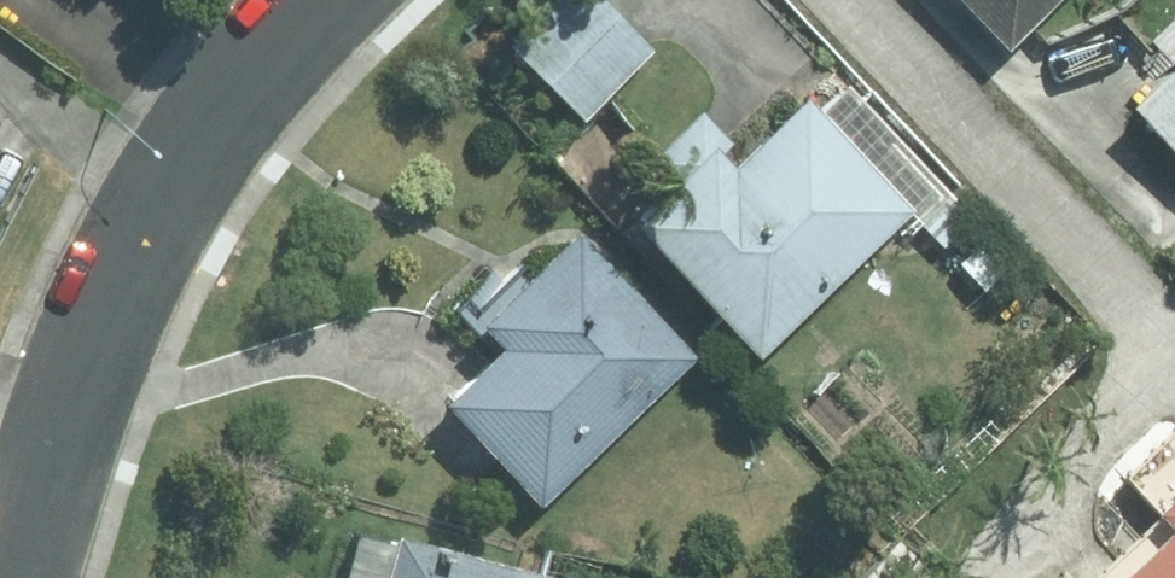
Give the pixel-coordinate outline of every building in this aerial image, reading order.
[(510,40),(588,118),(655,51),(604,0),(551,0),(510,40)] [(1012,45),(1058,0),(968,0),(1012,45)] [(1151,42),(1174,69),(1174,20),(1151,42)] [(1139,109),(1174,148),(1174,75),(1139,109)] [(821,116),(809,103),(738,171),(721,154),(732,143),(704,114),(654,163),(677,187),(638,225),(764,354),(940,184),(849,90),(821,116)] [(512,350),(453,406),(543,500),(692,359),(581,243),(492,328),(512,350)] [(1096,577),(1174,577),(1174,436),(1128,480),(1163,516),(1096,577)] [(402,539),(400,546),(362,536),(351,577),(544,577),(402,539)]
